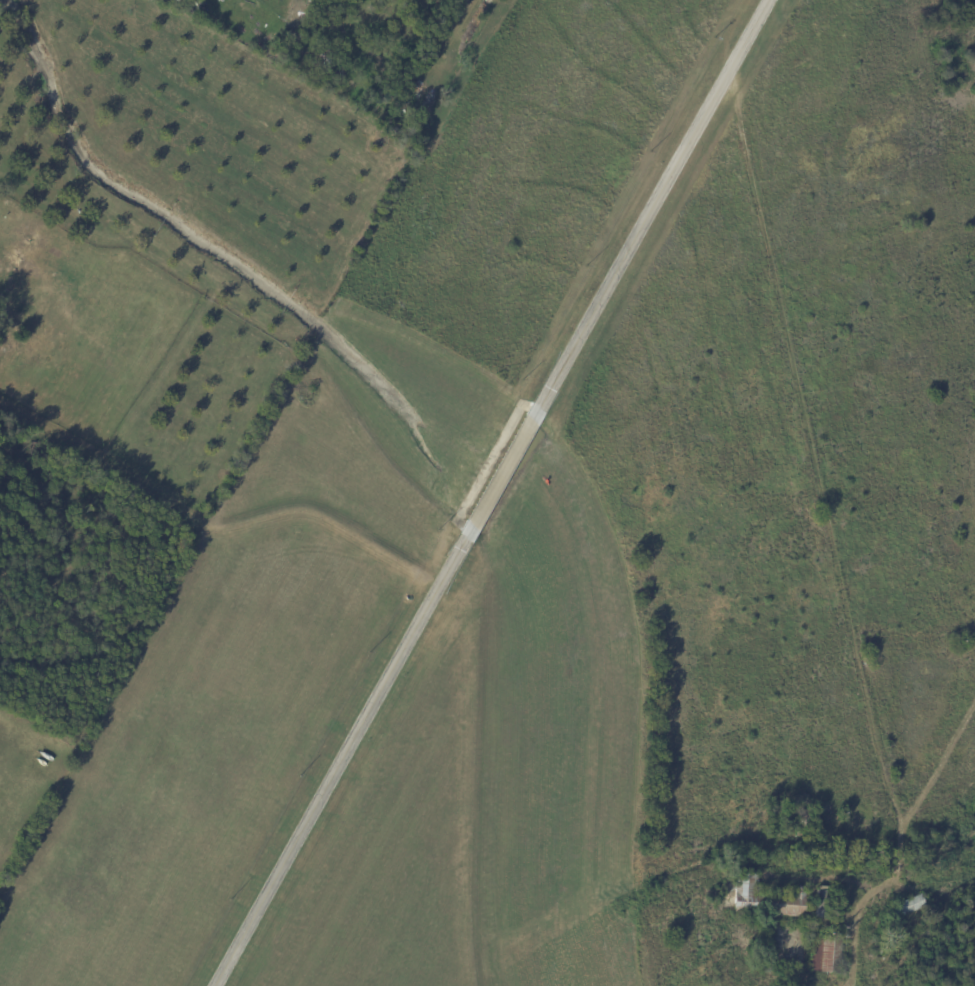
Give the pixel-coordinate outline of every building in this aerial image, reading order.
[(51,246),(63,253),(60,260),(47,252),(51,246)] [(26,354),(22,362),(16,359),(21,351),(26,354)] [(808,916),(734,912),(737,872),(760,874),(759,893),(797,896),(798,885),(808,886),(807,896),(808,896),(807,912),(816,913),(818,890),(821,890),(821,886),(833,887),(833,891),(835,891),(833,919),(816,918),(816,917),(808,916)] [(923,893),(928,906),(896,919),(891,906),(923,893)] [(838,972),(811,970),(812,954),(818,934),(844,936),(841,972),(838,972)]
